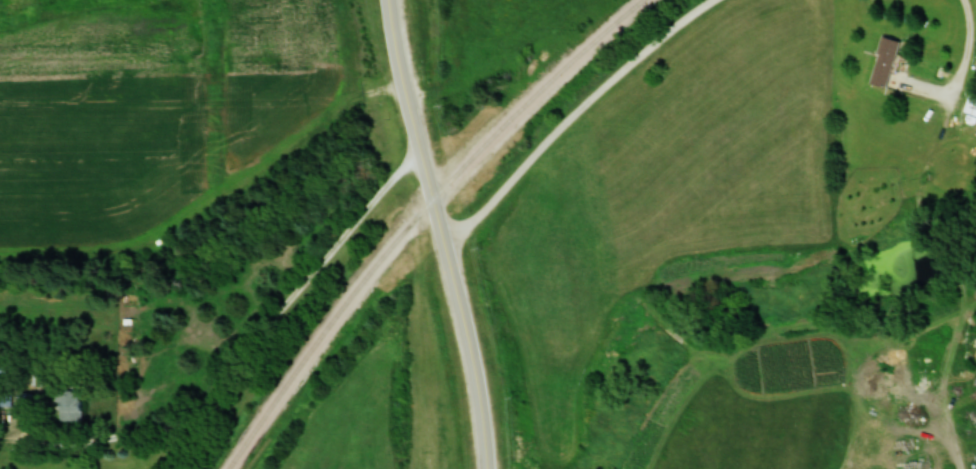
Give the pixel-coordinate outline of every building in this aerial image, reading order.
[(897,41),(880,36),(867,83),(885,88),(897,41)] [(975,117),(975,89),(971,86),(961,110),(975,117)] [(57,421),(79,421),(79,390),(57,390),(57,421)]
